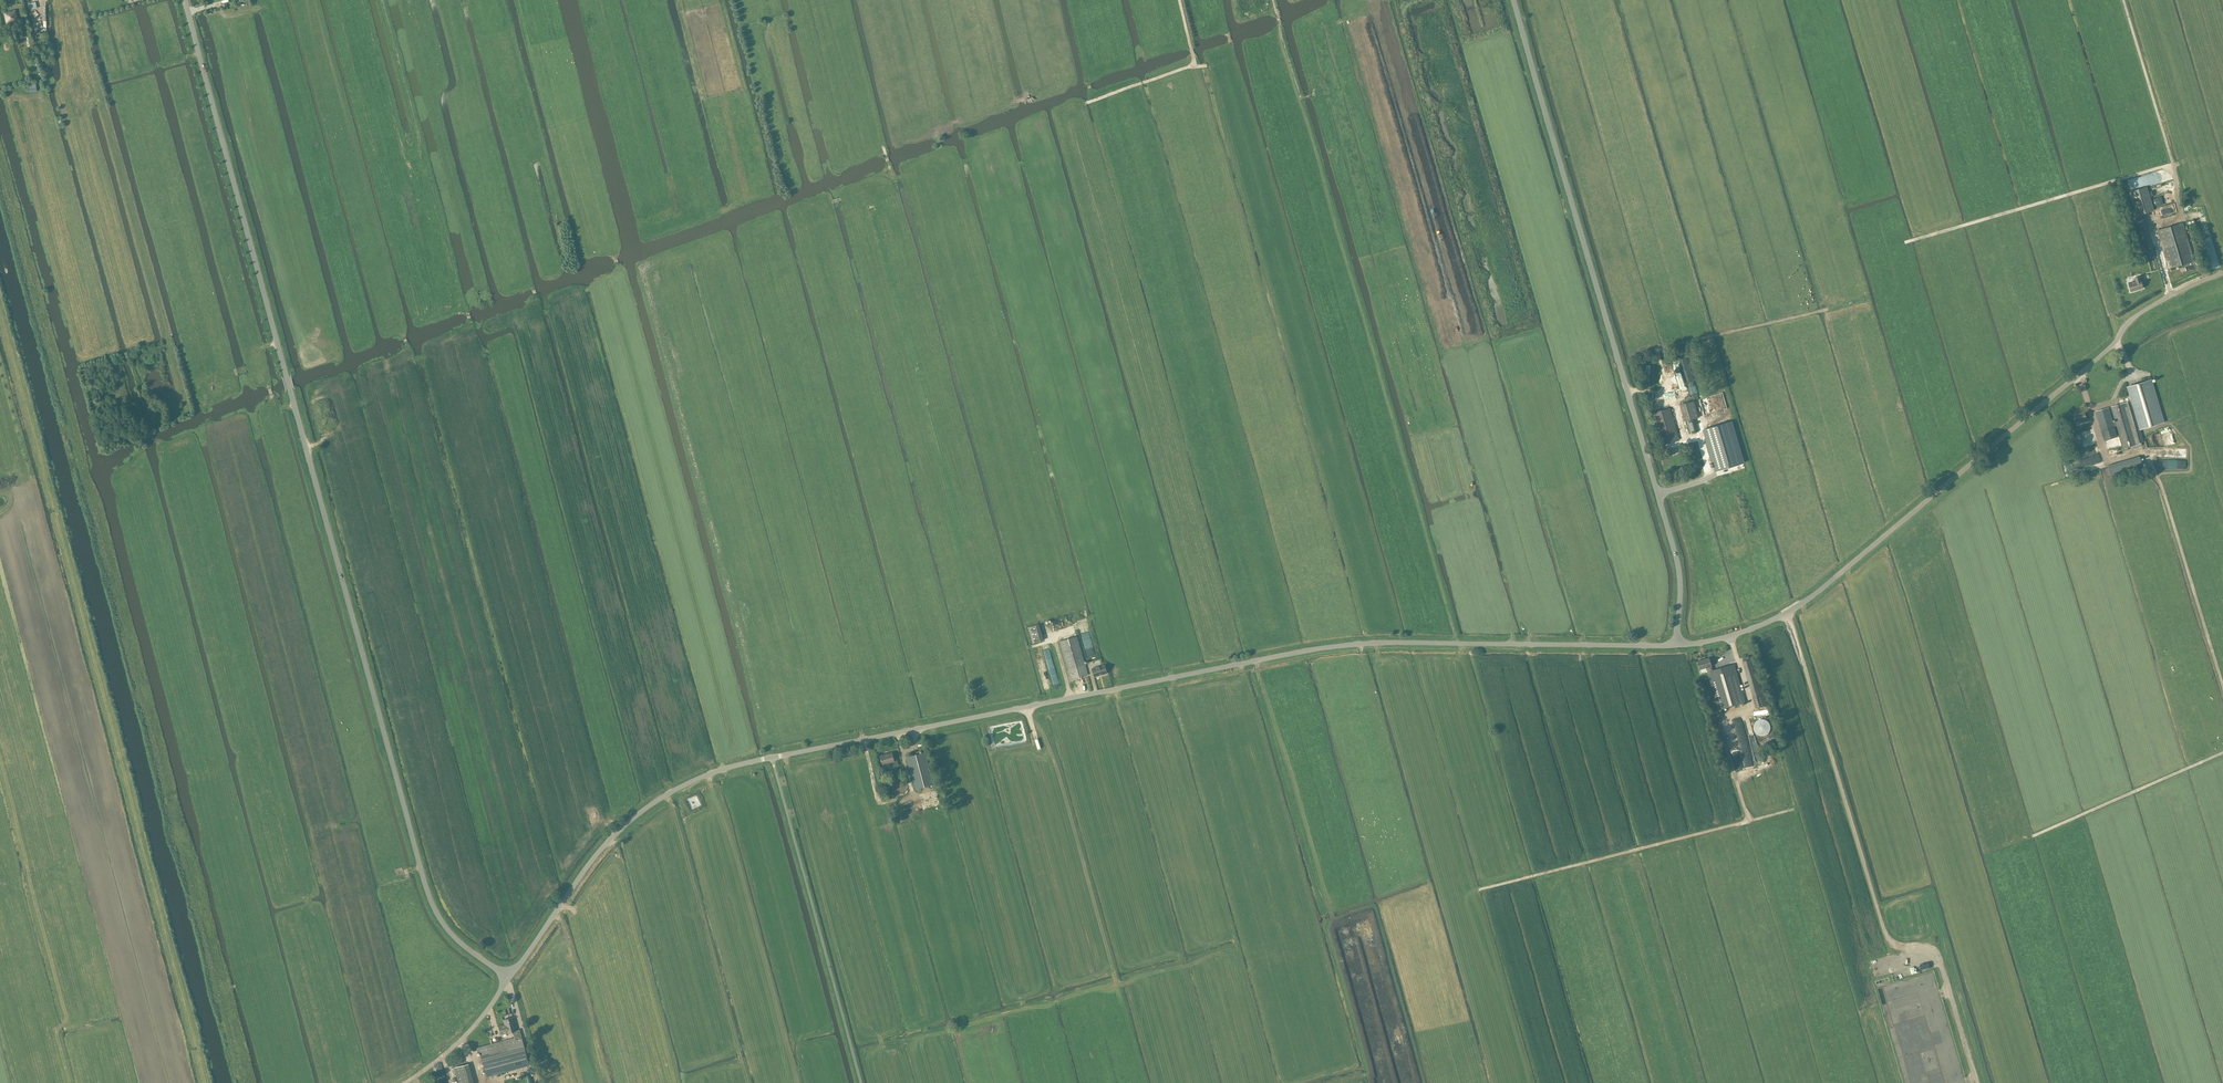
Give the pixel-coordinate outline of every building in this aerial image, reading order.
[(2154,211),(2147,186),(2130,192),(2137,216),(2154,211)] [(2169,269),(2194,261),(2183,223),(2157,230),(2169,269)] [(2131,291),(2143,288),(2139,276),(2135,278),(2136,281),(2128,283),(2131,291)] [(2127,387),(2140,429),(2163,422),(2151,380),(2127,387)] [(1685,421),(1699,417),(1694,400),(1680,405),(1685,421)] [(2136,444),(2144,442),(2131,401),(2111,407),(2116,422),(2113,423),(2108,407),(2096,411),(2104,439),(2117,435),(2115,427),(2117,426),(2123,448),(2136,444)] [(1663,445),(1679,440),(1670,408),(1653,413),(1663,445)] [(2075,422),(2079,421),(2079,423),(2087,421),(2086,419),(2084,412),(2073,415),(2075,422)] [(1723,425),(1703,431),(1712,459),(1732,453),(1723,425)] [(2071,447),(2081,444),(2078,433),(2067,436),(2071,447)] [(2111,477),(2143,468),(2140,456),(2108,465),(2111,477)] [(1088,675),(1085,664),(1077,636),(1059,641),(1071,680),(1088,675)] [(1709,658),(1697,661),(1700,670),(1705,668),(1711,666),(1709,658)] [(1743,661),(1750,686),(1754,697),(1753,697),(1756,708),(1767,705),(1753,658),(1743,661)] [(1711,666),(1705,668),(1706,673),(1707,672),(1718,709),(1745,702),(1734,664),(1712,670),(1711,666)] [(1107,673),(1105,665),(1092,669),(1094,677),(1107,673)] [(893,767),(898,765),(897,760),(894,761),(892,752),(880,755),(882,764),(891,762),(893,767)] [(915,789),(934,784),(925,752),(906,757),(915,789)] [(514,1038),(521,1036),(519,1030),(516,1030),(512,1017),(503,1020),(504,1024),(498,1026),(500,1035),(507,1033),(512,1031),(514,1038)] [(514,1038),(478,1048),(484,1069),(527,1057),(521,1036),(514,1038)]
